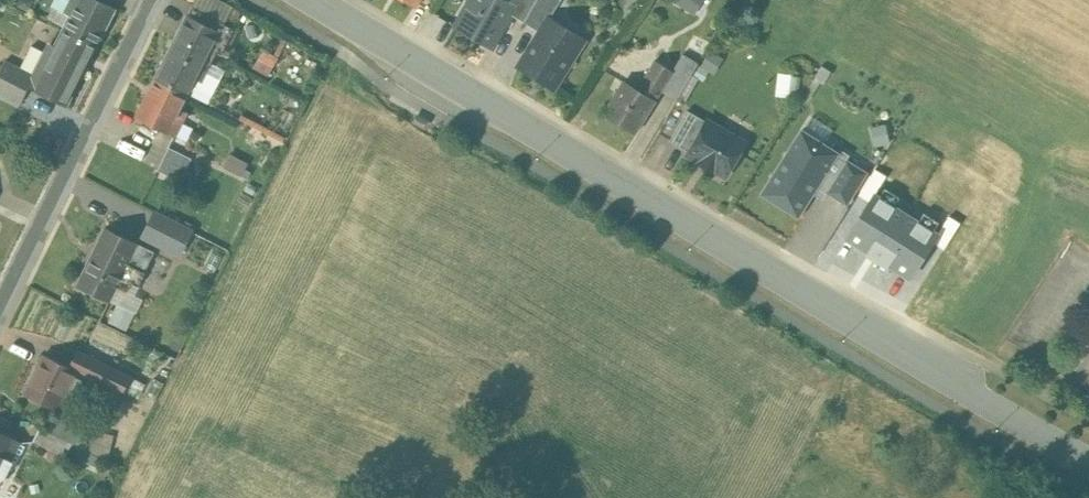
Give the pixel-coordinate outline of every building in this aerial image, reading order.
[(101,34),(102,34),(115,7),(101,0),(71,0),(70,2),(76,5),(63,31),(95,47),(101,34)] [(222,8),(221,8),(205,0),(195,0),(192,7),(234,29),(240,17),(222,8)] [(515,5),(516,5),(518,0),(471,0),(456,27),(489,46),(499,29),(501,30),(515,5)] [(536,0),(519,0),(511,14),(524,21),(536,0)] [(524,21),(540,32),(548,19),(549,18),(561,0),(536,0),(524,21)] [(194,24),(222,38),(228,41),(234,29),(192,8),(185,21),(193,25),(194,24)] [(553,86),(558,79),(558,78),(577,48),(565,40),(563,32),(565,29),(548,19),(519,65),(553,86)] [(221,54),(224,49),(224,48),(228,41),(194,24),(187,37),(188,38),(221,54)] [(33,75),(33,76),(33,77),(28,87),(65,106),(94,47),(63,32),(51,55),(32,45),(20,69),(33,75)] [(214,57),(179,40),(176,39),(156,78),(188,94),(200,70),(206,73),(214,57)] [(698,63),(691,59),(682,54),(673,70),(673,71),(663,87),(678,96),(698,63)] [(655,100),(661,90),(661,89),(673,71),(655,60),(637,89),(623,81),(603,113),(635,133),(655,101),(655,100)] [(11,65),(4,61),(0,69),(0,93),(20,103),(28,87),(33,76),(11,65)] [(137,117),(163,130),(164,130),(175,135),(182,121),(178,119),(182,112),(179,111),(188,94),(157,78),(156,78),(137,117)] [(745,143),(706,121),(689,152),(689,154),(700,161),(699,163),(712,170),(714,168),(726,175),(745,143)] [(838,153),(802,130),(762,194),(798,217),(818,185),(848,203),(866,174),(837,155),(838,153)] [(179,180),(187,165),(191,158),(169,147),(157,168),(179,180)] [(223,167),(242,173),(247,160),(228,153),(223,167)] [(942,233),(877,194),(851,236),(917,275),(942,233)] [(155,252),(125,237),(104,227),(76,285),(109,302),(117,286),(126,291),(130,283),(138,287),(155,252)] [(145,272),(148,274),(169,284),(183,256),(155,243),(152,250),(155,252),(145,272)] [(131,377),(112,368),(77,351),(69,367),(83,373),(83,374),(82,375),(97,383),(100,379),(124,391),(131,377)] [(71,398),(76,388),(83,374),(44,355),(24,394),(56,410),(63,395),(64,395),(71,398)] [(55,413),(54,416),(53,416),(47,430),(72,443),(81,426),(55,413)] [(65,457),(69,450),(72,443),(40,427),(33,441),(65,457)] [(8,469),(9,468),(22,441),(0,430),(0,484),(1,484),(8,469)]
